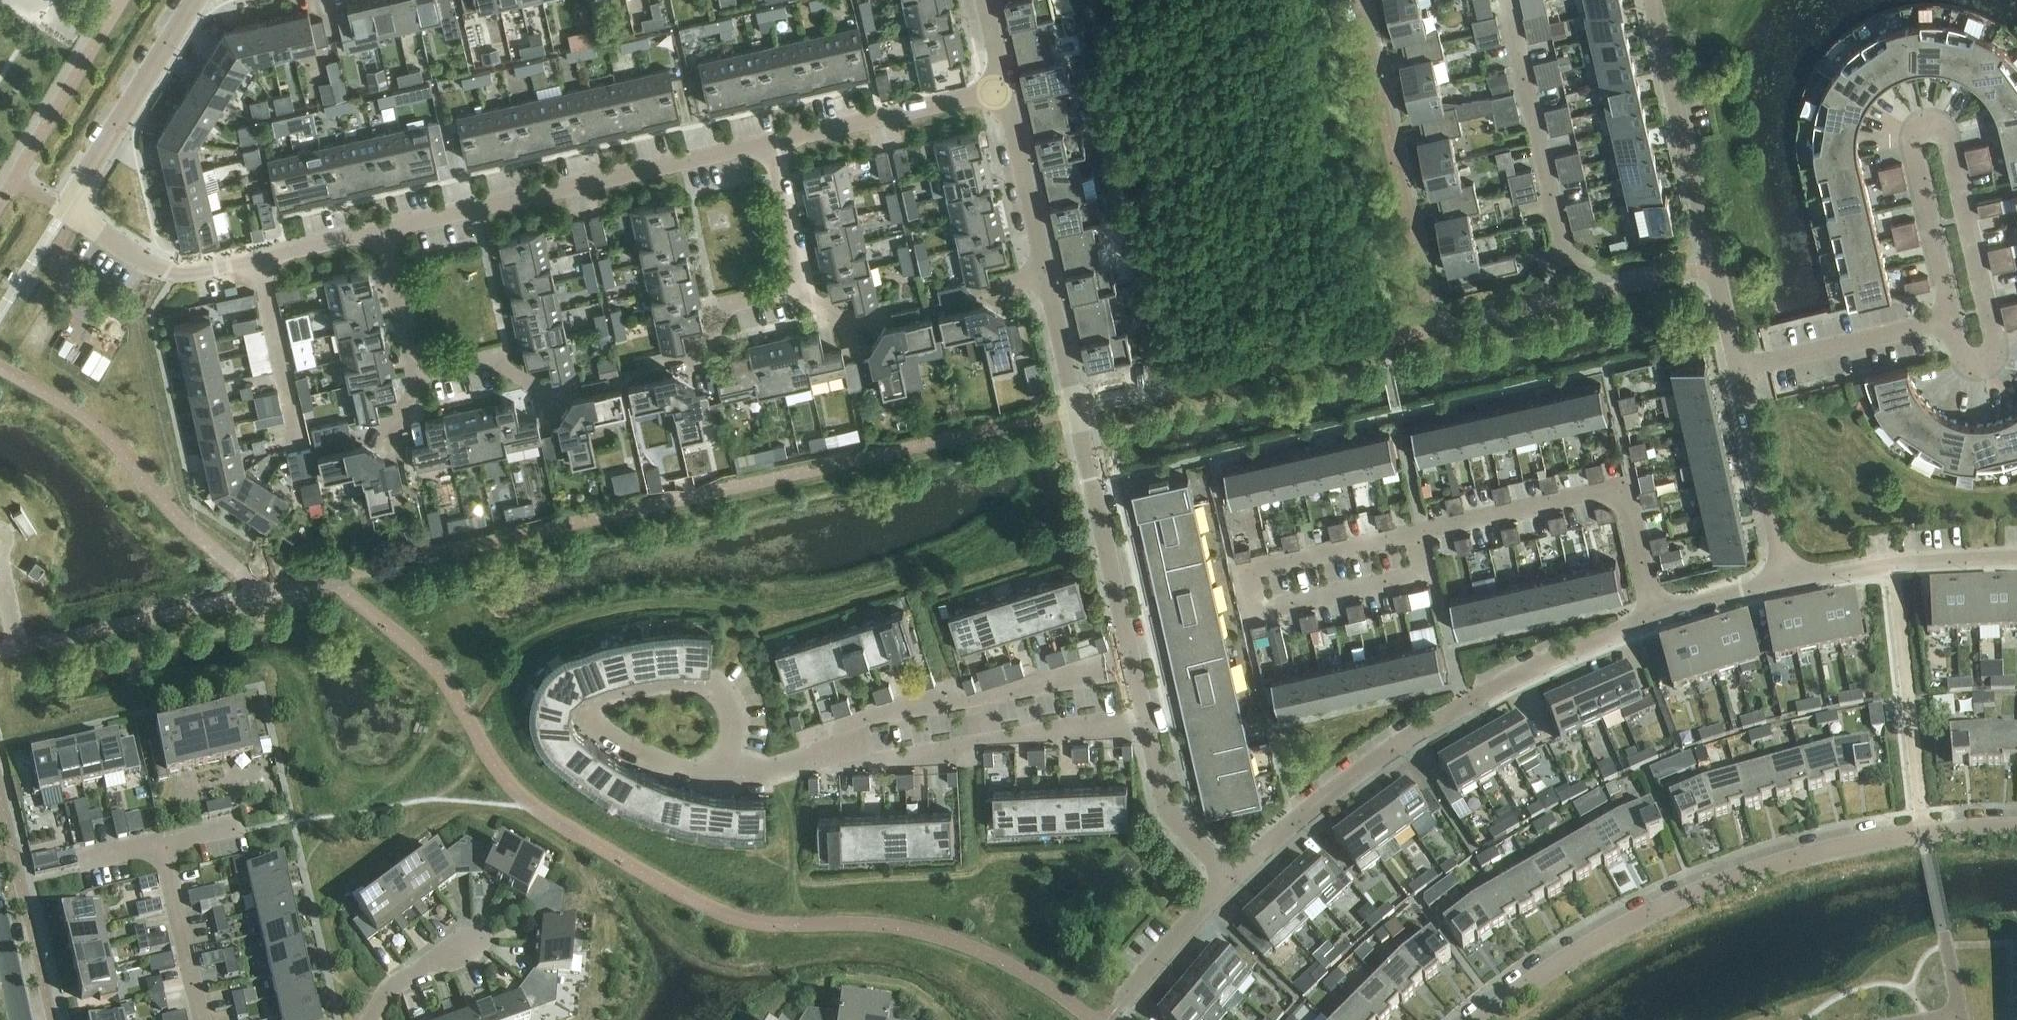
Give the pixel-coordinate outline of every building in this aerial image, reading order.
[(369,0),(356,0),(346,2),(349,13),(337,16),(342,40),(345,52),(379,44),(377,32),(369,0)] [(377,32),(398,28),(391,0),(369,0),(377,32)] [(398,28),(419,23),(413,0),(391,0),(398,28)] [(419,23),(440,18),(445,37),(460,34),(455,13),(453,14),(450,0),(413,0),(419,23)] [(464,12),(499,4),(498,0),(462,0),(464,12)] [(823,0),(808,0),(810,10),(824,7),(823,0)] [(861,16),(872,14),(868,0),(866,0),(858,2),(861,16)] [(909,34),(952,24),(948,6),(927,11),(924,0),(901,0),(909,34)] [(927,11),(948,6),(947,0),(924,0),(927,11)] [(1046,19),(1055,16),(1052,0),(1005,0),(1011,26),(1046,19)] [(1388,14),(1421,6),(1419,0),(1385,0),(1388,14)] [(1591,13),(1591,14),(1620,7),(1620,8),(1624,8),(1622,0),(1588,0),(1591,13)] [(784,5),(769,8),(772,19),(786,15),(784,5)] [(1404,38),(1407,50),(1441,42),(1438,28),(1426,31),(1421,6),(1388,14),(1395,41),(1395,40),(1404,38)] [(1587,14),(1593,38),(1625,30),(1620,8),(1620,7),(1591,14),(1591,13),(1587,14)] [(772,19),(769,8),(755,12),(757,22),(772,19)] [(1523,16),(1526,29),(1550,23),(1547,10),(1523,16)] [(308,11),(286,16),(294,52),(328,44),(322,20),(310,22),(308,11)] [(664,14),(653,17),(655,28),(667,25),(664,14)] [(872,14),(861,16),(865,30),(875,28),(872,14)] [(1472,20),(1475,34),(1499,29),(1496,15),(1472,20)] [(286,16),(264,21),(273,57),(294,52),(286,16)] [(655,28),(653,17),(641,20),(643,31),(655,28)] [(731,17),(717,20),(719,31),(733,27),(731,17)] [(1027,95),(1061,87),(1071,85),(1065,59),(1056,62),(1046,19),(1011,26),(1027,95)] [(719,31),(717,20),(702,23),(705,34),(719,31)] [(1568,36),(1564,20),(1550,23),(1553,36),(1554,39),(1568,36)] [(226,30),(224,31),(247,63),(273,57),(264,21),(226,30)] [(1550,23),(1526,29),(1529,41),(1553,36),(1550,23)] [(909,34),(913,51),(935,46),(939,64),(960,59),(957,42),(959,41),(955,24),(953,24),(952,24),(909,34)] [(1909,26),(1903,27),(1913,71),(1920,69),(1924,69),(1928,69),(1934,69),(1937,69),(1941,70),(1949,26),(1942,25),(1938,24),(1931,24),(1927,24),(1919,25),(1916,25),(1909,26)] [(1955,27),(1949,26),(1941,70),(1945,70),(1949,71),(1952,72),(1955,74),(1962,76),(1968,80),(1991,42),(1985,39),(1980,36),(1976,34),(1970,31),(1961,28),(1955,27)] [(858,27),(822,35),(827,57),(844,53),(849,75),(848,75),(849,77),(868,73),(858,27)] [(1866,43),(1862,46),(1888,82),(1889,81),(1894,78),(1899,75),(1904,73),(1908,72),(1913,71),(1903,27),(1899,28),(1893,30),(1887,32),(1881,35),(1877,37),(1870,41),(1866,43)] [(1499,29),(1475,34),(1479,48),(1502,42),(1499,29)] [(1593,38),(1598,61),(1630,54),(1625,30),(1593,38)] [(223,32),(202,66),(233,85),(247,63),(224,31),(223,32)] [(822,35),(804,39),(814,83),(815,82),(848,75),(849,75),(844,53),(827,57),(822,35)] [(647,36),(633,39),(635,49),(650,46),(647,36)] [(635,49),(633,39),(619,42),(621,53),(635,49)] [(804,39),(769,47),(774,69),(791,65),(796,87),(796,89),(815,85),(815,82),(814,83),(804,39)] [(882,55),(878,40),(867,43),(871,57),(882,55)] [(543,42),(531,45),(533,55),(545,53),(543,42)] [(1400,64),(1406,91),(1439,83),(1433,59),(1445,56),(1441,42),(1407,50),(1410,62),(1401,64),(1400,64)] [(1991,42),(1968,80),(1970,81),(1974,84),(1977,87),(1979,89),(1981,91),(1984,94),(1986,96),(1988,99),(2016,78),(2016,64),(2013,59),(2010,56),(2005,52),(2001,49),(1995,44),(1991,42)] [(533,55),(531,45),(519,47),(521,58),(533,55)] [(594,45),(580,48),(582,58),(596,55),(594,45)] [(935,46),(913,51),(921,87),(965,77),(960,59),(939,64),(935,46)] [(1834,75),(1831,79),(1868,103),(1871,99),(1872,97),(1874,95),(1877,91),(1879,89),(1882,86),(1885,84),(1888,82),(1862,46),(1858,49),(1853,53),(1851,55),(1845,60),(1841,65),(1837,70),(1834,75)] [(769,47),(751,51),(761,95),(762,94),(796,87),(791,65),(774,69),(769,47)] [(582,58),(580,48),(565,51),(568,62),(582,58)] [(500,61),(498,50),(481,54),(484,65),(500,61)] [(751,51),(716,59),(721,81),(739,77),(744,99),(743,99),(743,101),(763,97),(762,94),(761,95),(751,51)] [(1573,67),(1570,54),(1558,57),(1561,70),(1573,67)] [(1598,61),(1604,85),(1636,77),(1630,54),(1598,61)] [(1534,63),(1537,76),(1561,70),(1558,57),(1534,63)] [(721,81),(716,59),(698,63),(708,107),(743,99),(744,99),(739,77),(721,81)] [(542,60),(528,63),(530,73),(544,70),(542,60)] [(530,73),(528,63),(513,66),(516,76),(530,73)] [(202,66),(191,84),(222,103),(233,85),(202,66)] [(1091,78),(1089,67),(1081,69),(1083,80),(1091,78)] [(420,69),(408,72),(411,83),(423,80),(420,69)] [(669,70),(650,74),(655,96),(637,99),(642,121),(643,121),(678,113),(669,70)] [(1561,70),(1537,76),(1540,88),(1564,83),(1561,70)] [(489,71),(475,75),(477,85),(492,82),(489,71)] [(411,83),(408,72),(396,75),(399,86),(411,83)] [(875,75),(880,100),(892,97),(887,72),(875,75)] [(1495,75),(1499,92),(1510,89),(1506,73),(1495,75)] [(368,78),(371,90),(388,86),(385,74),(368,78)] [(650,74),(615,82),(625,125),(624,125),(625,128),(644,123),(643,121),(642,121),(637,99),(655,96),(650,74)] [(477,85),(475,75),(461,78),(463,88),(477,85)] [(1604,85),(1609,108),(1641,100),(1636,77),(1604,85)] [(1988,99),(1990,101),(1992,105),(1994,108),(1995,112),(1997,115),(1998,118),(1999,122),(2000,124),(2016,120),(2016,78),(1988,99)] [(1816,116),(1815,121),(1859,129),(1860,124),(1860,121),(1861,118),(1862,115),(1864,110),(1866,108),(1868,103),(1831,79),(1828,84),(1826,88),(1824,93),(1822,97),(1821,100),(1819,104),(1818,109),(1816,113),(1816,116)] [(615,82),(597,86),(602,107),(585,111),(590,133),(591,133),(624,125),(625,125),(615,82)] [(1425,127),(1459,119),(1493,111),(1490,97),(1444,108),(1439,83),(1406,91),(1412,118),(1413,118),(1413,117),(1422,115),(1425,127)] [(191,84),(179,102),(210,121),(222,103),(191,84)] [(320,91),(323,105),(348,99),(345,86),(320,91)] [(597,86),(562,94),(573,139),(591,135),(591,133),(590,133),(585,111),(602,107),(597,86)] [(1027,95),(1042,163),(1077,155),(1086,153),(1080,128),(1071,130),(1061,87),(1027,95)] [(406,90),(391,94),(394,104),(408,101),(406,90)] [(1490,97),(1493,111),(1517,106),(1514,92),(1490,97)] [(290,94),(282,96),(285,111),(294,109),(290,94)] [(394,104),(391,94),(377,97),(379,107),(394,104)] [(562,94),(527,102),(532,123),(550,119),(555,141),(554,141),(554,144),(573,139),(562,94)] [(285,111),(282,96),(273,98),(277,113),(285,111)] [(267,99),(258,101),(262,117),(270,115),(267,99)] [(352,99),(338,103),(340,113),(355,110),(352,99)] [(1609,108),(1615,131),(1647,124),(1641,100),(1609,108)] [(262,117),(258,101),(250,103),(253,118),(262,117)] [(158,136),(158,137),(196,144),(210,121),(179,102),(158,136)] [(527,102),(510,105),(519,149),(520,149),(554,141),(555,141),(550,119),(532,123),(527,102)] [(340,113),(338,103),(324,106),(326,116),(340,113)] [(1545,110),(1548,122),(1571,117),(1568,104),(1545,110)] [(510,105),(475,113),(479,135),(497,131),(502,153),(501,153),(502,156),(521,151),(520,149),(519,149),(510,105)] [(1517,106),(1493,111),(1497,125),(1520,120),(1517,106)] [(479,135),(475,113),(456,118),(466,161),(501,153),(502,153),(497,131),(479,135)] [(299,114),(286,117),(288,128),(289,132),(303,129),(299,114)] [(288,128),(286,117),(272,120),(274,131),(288,128)] [(1571,117),(1548,122),(1551,135),(1574,129),(1571,117)] [(1418,141),(1424,168),(1456,161),(1451,136),(1462,133),(1459,119),(1425,127),(1427,139),(1419,141),(1418,141)] [(2000,124),(2006,153),(2016,150),(2016,120),(2000,124)] [(439,121),(427,124),(436,164),(447,161),(439,121)] [(1815,158),(1816,166),(1859,157),(1859,153),(1858,149),(1858,145),(1858,142),(1858,139),(1858,136),(1858,133),(1859,129),(1815,121),(1814,126),(1814,130),(1813,133),(1813,138),(1813,143),(1813,146),(1814,150),(1814,155),(1815,158)] [(237,128),(239,136),(255,133),(253,124),(237,128)] [(427,124),(408,128),(413,150),(396,154),(401,176),(402,176),(437,168),(436,164),(427,124)] [(1615,131),(1620,155),(1652,147),(1647,124),(1615,131)] [(408,128),(373,136),(383,180),(382,180),(383,182),(402,178),(402,176),(401,176),(396,154),(413,150),(408,128)] [(933,142),(942,178),(963,173),(959,155),(981,150),(977,132),(933,142)] [(255,133),(239,136),(241,145),(257,141),(255,133)] [(373,136),(356,140),(361,162),(343,166),(348,188),(349,187),(382,180),(383,180),(373,136)] [(158,139),(167,178),(202,169),(196,144),(158,137),(158,139)] [(356,140),(321,148),(331,191),(330,192),(330,194),(349,190),(349,187),(348,188),(343,166),(361,162),(356,140)] [(1964,150),(1967,161),(1991,156),(1988,144),(1964,150)] [(1620,155),(1625,178),(1658,171),(1652,147),(1620,155)] [(243,151),(245,160),(260,156),(258,148),(243,151)] [(321,148),(303,152),(308,174),(290,178),(295,199),(296,199),(330,192),(331,191),(321,148)] [(892,151),(898,176),(910,173),(904,148),(892,151)] [(942,178),(945,195),(989,186),(989,185),(991,184),(987,167),(985,167),(981,150),(959,155),(963,173),(942,178)] [(2006,153),(2013,181),(2016,180),(2016,150),(2006,153)] [(1556,156),(1558,169),(1582,163),(1579,151),(1556,156)] [(308,174),(303,152),(267,160),(278,206),(297,202),(296,199),(295,199),(290,178),(308,174)] [(1095,175),(1090,152),(1086,153),(1077,155),(1082,178),(1095,175)] [(892,177),(886,153),(874,155),(880,180),(892,177)] [(1057,231),(1092,223),(1102,221),(1096,196),(1086,198),(1077,155),(1042,163),(1057,231)] [(260,156),(245,160),(247,168),(262,165),(260,156)] [(1991,156),(1967,161),(1970,173),(1994,168),(1991,156)] [(1816,166),(1823,194),(1866,185),(1859,157),(1816,166)] [(1440,192),(1442,204),(1477,196),(1474,182),(1462,185),(1456,161),(1424,168),(1430,195),(1431,195),(1431,194),(1440,192)] [(802,171),(806,190),(828,185),(832,203),(853,198),(845,162),(802,171)] [(1582,163),(1558,169),(1561,182),(1585,176),(1582,163)] [(1878,170),(1881,181),(1905,176),(1902,164),(1878,170)] [(167,178),(172,199),(207,191),(202,169),(167,178)] [(1508,174),(1511,188),(1535,183),(1532,169),(1508,174)] [(1631,202),(1634,202),(1634,201),(1663,194),(1663,193),(1658,171),(1625,178),(1631,202)] [(1905,176),(1881,181),(1884,193),(1908,188),(1905,176)] [(1535,183),(1511,188),(1514,202),(1538,197),(1535,183)] [(814,224),(814,225),(857,215),(853,198),(832,203),(828,185),(806,190),(810,207),(807,207),(811,225),(814,224)] [(1823,194),(1829,223),(1872,213),(1866,185),(1823,194)] [(945,195),(953,231),(975,226),(971,208),(993,203),(989,186),(945,195)] [(901,190),(904,205),(915,202),(911,188),(901,190)] [(254,202),(257,201),(269,198),(267,189),(252,193),(254,202)] [(172,199),(176,220),(212,212),(207,191),(172,199)] [(885,194),(888,208),(898,206),(895,192),(885,194)] [(1634,201),(1634,202),(1640,226),(1634,227),(1637,241),(1672,233),(1669,221),(1673,220),(1666,192),(1663,193),(1663,194),(1634,201)] [(1436,218),(1442,245),(1474,238),(1468,213),(1480,210),(1477,196),(1442,204),(1445,217),(1437,219),(1436,218)] [(1566,203),(1569,216),(1593,210),(1590,197),(1566,203)] [(257,201),(263,228),(276,225),(269,198),(257,201)] [(1977,204),(1980,217),(2004,211),(2001,199),(1977,204)] [(630,210),(638,246),(660,241),(656,224),(678,219),(673,200),(630,210)] [(915,202),(904,205),(908,219),(918,217),(915,202)] [(953,231),(957,248),(1001,238),(1001,237),(1003,237),(999,219),(997,220),(993,203),(971,208),(975,226),(953,231)] [(898,206),(888,208),(891,223),(902,220),(898,206)] [(1572,228),(1596,223),(1593,210),(1569,216),(1572,228)] [(212,212),(176,220),(182,242),(199,238),(200,243),(218,239),(212,212)] [(1829,223),(1836,251),(1879,241),(1872,213),(1829,223)] [(814,225),(818,242),(840,238),(844,255),(865,250),(857,215),(814,225)] [(589,219),(594,244),(606,241),(601,217),(589,219)] [(638,246),(642,264),(685,254),(685,253),(688,253),(684,235),(681,236),(678,219),(656,224),(660,241),(638,246)] [(1891,226),(1894,238),(1918,232),(1915,220),(1891,226)] [(571,223),(571,224),(576,248),(589,245),(583,221),(571,223)] [(1073,299),(1108,292),(1117,290),(1111,264),(1102,266),(1092,223),(1057,231),(1073,299)] [(498,240),(502,258),(524,253),(528,271),(550,266),(542,230),(498,240)] [(1918,232),(1894,238),(1897,249),(1921,244),(1918,232)] [(825,277),(826,278),(869,268),(865,250),(844,255),(840,238),(818,242),(822,259),(819,260),(823,277),(825,277)] [(1001,238),(957,248),(965,284),(988,279),(984,261),(1005,257),(1001,238)] [(1474,238),(1442,245),(1448,272),(1449,272),(1458,270),(1460,281),(1456,282),(1456,283),(1518,269),(1515,254),(1480,262),(1474,238)] [(913,243),(916,257),(927,255),(923,241),(913,243)] [(1836,251),(1842,279),(1885,269),(1879,241),(1836,251)] [(1987,249),(1990,262),(2014,256),(2011,244),(1987,249)] [(898,251),(901,265),(911,263),(908,248),(898,251)] [(510,293),(554,284),(550,266),(528,271),(524,253),(502,258),(506,275),(504,276),(508,293),(510,293)] [(642,264),(650,299),(672,294),(668,276),(689,271),(685,254),(642,264)] [(927,255),(916,257),(920,272),(930,269),(927,255)] [(598,259),(601,273),(611,271),(608,256),(598,259)] [(2014,256),(1990,262),(1993,273),(2016,268),(2014,256)] [(581,262),(585,276),(595,274),(592,259),(581,262)] [(911,263),(901,265),(904,279),(914,277),(911,263)] [(869,268),(826,278),(830,296),(851,291),(855,309),(877,304),(869,268)] [(324,279),(332,315),(354,310),(350,293),(372,288),(368,269),(324,279)] [(1885,269),(1842,279),(1849,308),(1892,298),(1885,269)] [(611,271),(601,273),(604,287),(614,285),(611,271)] [(650,299),(654,316),(697,307),(697,306),(700,305),(696,288),(693,288),(689,271),(668,276),(672,294),(650,299)] [(595,274),(585,276),(588,291),(598,289),(595,274)] [(1243,275),(1236,283),(1254,299),(1261,291),(1243,275)] [(1904,282),(1907,294),(1931,289),(1928,277),(1904,282)] [(275,290),(278,302),(303,297),(300,284),(275,290)] [(510,293),(514,311),(536,306),(540,324),(562,319),(554,284),(510,293)] [(939,303),(944,301),(964,297),(961,285),(937,290),(939,303)] [(332,315),(336,333),(380,323),(380,322),(382,321),(378,304),(376,304),(372,288),(350,293),(354,310),(332,315)] [(1108,292),(1073,299),(1088,368),(1132,358),(1127,333),(1117,335),(1108,292)] [(943,339),(981,330),(993,312),(983,305),(973,307),(971,295),(964,297),(944,301),(947,313),(937,315),(943,339)] [(2003,317),(2016,314),(2016,302),(2000,306),(2003,317)] [(522,345),(522,346),(566,336),(562,319),(540,324),(536,306),(514,311),(518,328),(516,328),(520,346),(522,345)] [(697,307),(654,316),(662,352),(684,347),(680,330),(702,325),(697,307)] [(935,341),(930,317),(920,319),(918,308),(891,314),(894,325),(884,327),(878,338),(897,350),(905,388),(906,389),(923,386),(914,346),(935,341)] [(609,311),(613,326),(623,323),(620,309),(609,311)] [(174,324),(180,347),(215,339),(209,311),(191,315),(192,321),(174,324)] [(593,315),(597,329),(607,327),(604,312),(593,315)] [(993,312),(981,330),(990,369),(1014,364),(1012,354),(1023,352),(1017,325),(1006,328),(1004,318),(993,312)] [(2003,317),(2006,329),(2016,327),(2016,314),(2003,317)] [(232,322),(235,334),(259,329),(256,316),(232,322)] [(1786,320),(1764,325),(1770,348),(1792,342),(1786,320)] [(336,333),(344,368),(366,363),(362,345),(384,340),(380,323),(336,333)] [(623,323),(613,326),(616,340),(626,338),(623,323)] [(607,327),(597,329),(600,347),(611,344),(607,327)] [(819,334),(800,338),(810,381),(846,373),(850,391),(859,389),(861,385),(855,362),(844,365),(841,351),(823,355),(819,334)] [(566,336),(522,346),(526,364),(547,360),(551,377),(574,372),(566,336)] [(782,342),(765,346),(770,368),(788,364),(792,385),(810,381),(800,338),(799,338),(799,336),(781,340),(782,342)] [(311,338),(291,343),(297,369),(317,364),(311,338)] [(897,350),(878,338),(871,348),(873,357),(862,360),(868,387),(879,384),(881,393),(905,388),(897,350)] [(180,347),(184,368),(220,360),(215,339),(180,347)] [(1154,351),(1151,339),(1142,341),(1145,353),(1154,351)] [(344,368),(348,385),(392,376),(392,375),(394,374),(390,357),(388,357),(384,340),(362,345),(366,363),(344,368)] [(765,346),(747,350),(757,393),(792,385),(788,364),(770,368),(765,346)] [(734,375),(716,379),(721,401),(757,393),(747,350),(729,354),(734,375)] [(184,368),(189,389),(224,381),(220,360),(184,368)] [(617,372),(614,361),(598,364),(601,376),(617,372)] [(1671,368),(1676,393),(1711,385),(1705,361),(1671,368)] [(1041,373),(1039,363),(1024,367),(1026,376),(1041,373)] [(633,409),(671,401),(683,382),(672,375),(663,377),(660,366),(634,371),(637,383),(627,385),(633,409)] [(1880,415),(1884,420),(1920,394),(1918,391),(1916,388),(1914,385),(1913,381),(1912,379),(1910,376),(1910,373),(1908,368),(1865,378),(1866,383),(1868,389),(1870,395),(1873,401),(1875,405),(1878,411),(1880,415)] [(295,378),(299,396),(310,394),(306,376),(295,378)] [(392,376),(348,385),(356,421),(379,416),(375,399),(396,394),(392,376)] [(574,397),(568,408),(586,419),(625,411),(620,387),(610,389),(607,377),(581,383),(584,395),(574,397)] [(189,389),(194,410),(229,402),(224,381),(189,389)] [(683,382),(671,401),(680,439),(703,434),(701,424),(713,422),(707,395),(695,398),(693,389),(683,382)] [(1601,384),(1577,389),(1586,424),(1609,419),(1601,384)] [(240,387),(242,399),(253,397),(250,385),(240,387)] [(1676,393),(1682,416),(1716,408),(1711,385),(1676,393)] [(1577,389),(1554,395),(1562,429),(1586,424),(1577,389)] [(310,394),(299,396),(303,411),(313,408),(310,394)] [(1618,397),(1620,405),(1637,401),(1635,394),(1618,397)] [(1913,449),(1917,451),(1940,413),(1938,412),(1934,409),(1932,407),(1928,404),(1924,400),(1922,397),(1920,394),(1884,420),(1886,422),(1890,427),(1894,432),(1898,437),(1903,441),(1907,444),(1913,449)] [(1554,395),(1530,400),(1538,435),(1562,429),(1554,395)] [(1530,400),(1506,405),(1515,440),(1538,435),(1530,400)] [(1637,401),(1620,405),(1622,413),(1638,409),(1637,401)] [(194,410),(198,431),(234,423),(229,402),(194,410)] [(514,402),(496,406),(505,450),(541,442),(545,461),(558,458),(557,456),(552,434),(540,437),(536,420),(519,423),(514,402)] [(1506,405),(1483,411),(1491,445),(1515,440),(1506,405)] [(496,406),(479,410),(484,432),(465,436),(470,458),(505,450),(496,406)] [(552,430),(552,434),(557,456),(569,454),(571,463),(595,458),(586,419),(568,408),(561,418),(563,428),(552,430)] [(1682,416),(1687,440),(1721,432),(1716,408),(1682,416)] [(444,418),(443,418),(453,462),(470,458),(465,436),(484,432),(479,410),(461,414),(461,412),(443,416),(444,418)] [(1483,411),(1459,416),(1468,450),(1491,445),(1483,411)] [(280,413),(263,417),(265,426),(282,422),(280,413)] [(1955,466),(1959,467),(1967,423),(1962,422),(1958,421),(1953,420),(1948,418),(1945,416),(1940,413),(1917,451),(1922,454),(1928,457),(1934,460),(1938,461),(1944,464),(1948,465),(1955,466)] [(1995,423),(2005,466),(2009,465),(2014,463),(2016,462),(2016,413),(2016,414),(2014,415),(2011,417),(2008,418),(2002,420),(1998,422),(1995,423)] [(1459,416),(1436,421),(1445,456),(1468,450),(1459,416)] [(429,443),(412,447),(417,470),(453,462),(443,418),(425,422),(429,443)] [(311,429),(315,443),(350,435),(347,421),(311,429)] [(1445,456),(1436,421),(1412,427),(1420,461),(1445,456)] [(198,431),(203,452),(239,444),(234,423),(198,431)] [(1967,423),(1959,467),(1966,468),(1970,468),(1980,469),(1983,469),(1988,468),(1992,468),(1997,467),(2005,466),(1995,423),(1993,423),(1987,424),(1981,424),(1975,424),(1972,424),(1967,423)] [(1390,432),(1366,437),(1375,471),(1398,466),(1390,432)] [(1687,440),(1692,464),(1727,456),(1721,432),(1687,440)] [(837,434),(823,437),(825,447),(839,444),(837,434)] [(323,479),(361,470),(373,452),(362,445),(353,447),(350,435),(315,443),(323,479)] [(825,447),(823,437),(808,440),(811,450),(825,447)] [(1366,437),(1343,442),(1351,477),(1375,471),(1366,437)] [(263,439),(252,441),(254,453),(265,451),(263,439)] [(1629,444),(1631,452),(1647,448),(1645,440),(1629,444)] [(1343,442),(1319,448),(1327,482),(1351,477),(1343,442)] [(212,491),(213,492),(244,470),(239,444),(203,452),(212,491)] [(784,445),(770,449),(772,459),(787,456),(784,445)] [(1319,448),(1295,453),(1304,487),(1327,482),(1319,448)] [(1647,448),(1631,452),(1632,460),(1649,456),(1647,448)] [(311,449),(299,452),(304,475),(317,473),(311,449)] [(772,459),(770,449),(756,452),(758,462),(772,459)] [(304,475),(299,452),(287,455),(292,478),(304,475)] [(373,452),(361,470),(370,508),(393,503),(391,494),(403,491),(397,465),(386,468),(383,458),(373,452)] [(1295,453),(1272,458),(1280,493),(1304,487),(1295,453)] [(1692,464),(1698,487),(1732,479),(1727,456),(1692,464)] [(1272,458),(1248,464),(1256,498),(1280,493),(1272,458)] [(1601,462),(1593,464),(1597,480),(1605,479),(1601,462)] [(1256,498),(1248,464),(1225,469),(1232,503),(1256,498)] [(1597,480),(1593,464),(1586,466),(1589,482),(1597,480)] [(638,465),(614,471),(618,490),(643,484),(638,465)] [(213,493),(247,515),(267,484),(244,470),(213,492),(213,493)] [(1554,473),(1547,475),(1550,491),(1558,489),(1554,473)] [(1550,491),(1547,475),(1539,476),(1543,493),(1550,491)] [(1133,490),(1188,736),(1244,724),(1189,477),(1170,482),(1169,476),(1150,481),(1151,486),(1133,490)] [(1698,487),(1703,511),(1737,503),(1732,479),(1698,487)] [(300,485),(304,506),(309,505),(321,503),(324,502),(319,482),(300,485)] [(1508,483),(1500,485),(1504,502),(1511,500),(1508,483)] [(267,484),(247,515),(267,527),(276,512),(280,514),(290,499),(267,484)] [(1504,502),(1500,485),(1492,487),(1496,503),(1504,502)] [(1639,491),(1641,499),(1658,495),(1656,487),(1639,491)] [(1461,494),(1453,496),(1457,512),(1464,510),(1461,494)] [(1658,495),(1641,499),(1643,506),(1659,503),(1658,495)] [(1457,512),(1453,496),(1445,497),(1449,514),(1457,512)] [(532,502),(518,505),(520,516),(535,512),(532,502)] [(321,503),(309,505),(311,516),(323,514),(321,503)] [(1703,511),(1708,534),(1743,526),(1737,503),(1703,511)] [(520,516),(518,505),(504,509),(506,519),(520,516)] [(1595,507),(1598,523),(1618,519),(1617,517),(1616,516),(1614,513),(1611,511),(1609,509),(1608,508),(1606,508),(1604,507),(1601,506),(1599,506),(1595,507)] [(22,510),(13,515),(17,521),(22,530),(26,536),(34,531),(22,510)] [(1391,510),(1383,511),(1386,528),(1394,526),(1391,510)] [(1386,528),(1383,511),(1375,513),(1379,530),(1386,528)] [(483,513),(465,517),(468,528),(486,523),(483,513)] [(1564,514),(1556,516),(1559,532),(1567,530),(1564,514)] [(1559,532),(1556,516),(1548,517),(1552,534),(1559,532)] [(468,528),(465,517),(447,521),(449,532),(468,528)] [(1344,520),(1336,522),(1340,538),(1347,537),(1344,520)] [(1340,538),(1336,522),(1328,524),(1332,540),(1340,538)] [(1517,524),(1509,526),(1513,543),(1520,541),(1517,524)] [(404,531),(410,545),(422,539),(416,526),(404,531)] [(1513,543),(1509,526),(1501,528),(1505,544),(1513,543)] [(1743,526),(1708,534),(1713,557),(1748,549),(1743,526)] [(1297,531),(1289,533),(1293,549),(1301,547),(1297,531)] [(1293,549),(1289,533),(1281,534),(1285,551),(1293,549)] [(1650,538),(1652,546),(1668,542),(1666,534),(1650,538)] [(1470,535),(1462,537),(1466,553),(1474,551),(1470,535)] [(1466,553),(1462,537),(1454,538),(1458,555),(1466,553)] [(1668,542),(1652,546),(1654,553),(1660,552),(1664,568),(1684,563),(1681,547),(1670,550),(1668,542)] [(1234,551),(1236,562),(1252,558),(1249,547),(1234,551)] [(37,578),(36,580),(46,566),(45,567),(39,564),(36,561),(37,560),(37,559),(27,573),(27,574),(28,572),(37,578)] [(1616,561),(1592,567),(1600,601),(1624,596),(1616,561)] [(1592,567),(1568,572),(1577,606),(1600,601),(1592,567)] [(1568,572),(1545,577),(1553,612),(1577,606),(1568,572)] [(1077,574),(1055,581),(1067,617),(1088,610),(1077,574)] [(1545,577),(1521,583),(1530,617),(1553,612),(1545,577)] [(1055,581),(1034,588),(1046,624),(1067,617),(1055,581)] [(1521,583),(1498,588),(1506,622),(1530,617),(1521,583)] [(1034,588),(1013,594),(1025,630),(1046,624),(1034,588)] [(1498,588),(1474,593),(1482,628),(1506,622),(1498,588)] [(1412,607),(1409,591),(1393,594),(1397,611),(1412,607)] [(1998,592),(2000,630),(2016,629),(2016,591),(1998,592)] [(1998,592),(1977,593),(1979,631),(2000,630),(1998,592)] [(1482,628),(1474,593),(1451,598),(1458,633),(1482,628)] [(1977,593),(1955,594),(1957,632),(1979,631),(1977,593)] [(1013,594),(992,601),(1004,637),(1025,630),(1013,594)] [(1957,632),(1955,594),(1933,595),(1934,616),(1926,616),(1927,634),(1957,632)] [(992,601),(972,607),(983,644),(1004,637),(992,601)] [(1362,601),(1354,603),(1358,619),(1366,618),(1362,601)] [(1358,619),(1354,603),(1346,605),(1350,621),(1358,619)] [(1855,605),(1832,609),(1840,646),(1869,641),(1866,623),(1859,625),(1855,605)] [(983,644),(972,607),(950,614),(952,623),(961,651),(983,644)] [(1832,609),(1811,613),(1819,651),(1840,646),(1832,609)] [(904,611),(882,618),(894,654),(915,647),(904,611)] [(1315,612),(1307,614),(1311,630),(1319,628),(1315,612)] [(1811,613),(1790,617),(1797,655),(1819,651),(1811,613)] [(950,614),(943,617),(946,626),(952,623),(950,614)] [(1311,630),(1307,614),(1299,615),(1303,632),(1311,630)] [(1797,655),(1790,617),(1768,622),(1775,659),(1797,655)] [(882,618),(861,625),(873,661),(894,654),(882,618)] [(1269,634),(1275,662),(1288,659),(1281,626),(1268,629),(1266,623),(1251,626),(1253,637),(1269,634)] [(861,625),(840,631),(852,667),(873,661),(861,625)] [(1334,626),(1328,627),(1330,637),(1336,635),(1334,626)] [(1748,627),(1726,634),(1737,670),(1759,663),(1748,627)] [(840,631),(819,638),(831,674),(852,667),(840,631)] [(652,635),(657,669),(682,667),(681,633),(652,635)] [(681,633),(682,667),(708,668),(711,634),(681,633)] [(1726,634),(1705,640),(1716,676),(1737,670),(1726,634)] [(624,639),(631,673),(657,669),(652,635),(624,639)] [(1095,638),(1100,651),(1109,648),(1104,635),(1095,638)] [(819,638),(799,644),(810,681),(831,674),(819,638)] [(596,647),(607,679),(631,673),(624,639),(596,647)] [(1705,640),(1685,646),(1696,683),(1716,676),(1705,640)] [(1437,641),(1413,647),(1421,681),(1445,676),(1437,641)] [(810,681),(799,644),(777,651),(788,687),(810,681)] [(1696,683),(1685,646),(1663,653),(1664,658),(1653,661),(1660,684),(1671,681),(1674,689),(1696,683)] [(569,657),(583,688),(607,679),(596,647),(569,657)] [(1413,647),(1389,652),(1397,687),(1421,681),(1413,647)] [(1062,648),(1054,651),(1059,664),(1067,662),(1062,648)] [(1059,664),(1054,651),(1046,653),(1051,667),(1059,664)] [(1389,652),(1365,658),(1374,692),(1397,687),(1389,652)] [(541,683),(571,699),(583,688),(569,657),(565,659),(560,662),(553,667),(549,671),(543,679),(541,683)] [(1365,658),(1342,663),(1350,697),(1374,692),(1365,658)] [(1021,661),(1012,664),(1017,677),(1025,675),(1021,661)] [(1342,663),(1318,668),(1326,703),(1350,697),(1342,663)] [(1004,666),(1009,680),(1017,677),(1012,664),(1004,666)] [(1318,668),(1294,674),(1303,708),(1326,703),(1318,668)] [(1628,669),(1607,679),(1622,713),(1621,714),(1625,723),(1656,709),(1652,699),(1642,703),(1628,669)] [(922,674),(926,688),(935,685),(931,671),(922,674)] [(1303,708),(1294,674),(1272,679),(1280,713),(1303,708)] [(963,680),(967,693),(976,690),(972,677),(963,680)] [(1607,679),(1587,687),(1602,722),(1621,714),(1622,713),(1607,679)] [(2003,690),(2003,679),(1991,679),(1991,690),(2003,690)] [(2015,679),(2003,679),(2003,690),(2016,690),(2015,679)] [(1972,680),(1960,681),(1961,692),(1972,691),(1972,680)] [(1961,692),(1960,681),(1948,682),(1949,693),(1961,692)] [(534,716),(534,721),(568,715),(571,699),(541,683),(539,687),(536,696),(534,701),(534,711),(534,716)] [(889,685),(881,687),(886,701),(894,698),(889,685)] [(886,701),(881,687),(873,690),(877,703),(886,701)] [(1587,687),(1567,696),(1582,731),(1602,722),(1587,687)] [(1862,693),(1850,695),(1852,705),(1864,703),(1862,693)] [(1852,705),(1850,695),(1838,697),(1840,707),(1852,705)] [(1957,695),(1937,695),(1938,716),(1958,715),(1957,695)] [(1582,731),(1567,696),(1546,705),(1561,740),(1582,731)] [(1994,696),(1983,697),(1984,707),(1995,706),(1994,696)] [(1984,707),(1983,697),(1972,697),(1973,708),(1984,707)] [(847,698),(839,701),(844,714),(852,712),(847,698)] [(844,714),(839,701),(831,703),(836,717),(844,714)] [(1820,701),(1808,703),(1810,713),(1822,711),(1820,701)] [(1810,713),(1808,703),(1796,706),(1797,715),(1810,713)] [(1883,716),(1882,707),(1869,709),(1871,718),(1883,716)] [(156,731),(158,741),(149,743),(158,783),(170,780),(168,774),(249,755),(251,761),(262,758),(253,719),(244,721),(242,710),(218,716),(156,731)] [(790,716),(794,730),(803,727),(799,713),(790,716)] [(1837,713),(1826,715),(1829,726),(1839,724),(1837,713)] [(1764,714),(1752,717),(1755,727),(1766,724),(1764,714)] [(549,751),(553,755),(576,730),(568,715),(534,721),(535,726),(537,731),(541,739),(543,744),(549,751)] [(1829,726),(1826,715),(1816,718),(1818,728),(1829,726)] [(1755,727),(1752,717),(1740,720),(1743,730),(1755,727)] [(1518,719),(1498,731),(1517,764),(1516,764),(1519,771),(1540,759),(1518,719)] [(1188,736),(1194,763),(1250,751),(1244,724),(1188,736)] [(1721,725),(1710,729),(1714,740),(1725,736),(1721,725)] [(1714,740),(1710,729),(1699,733),(1702,744),(1714,740)] [(1770,729),(1759,732),(1762,742),(1773,739),(1770,729)] [(553,755),(575,773),(596,746),(576,730),(553,755)] [(1970,767),(1987,765),(1987,730),(1951,733),(1953,765),(1969,763),(1970,767)] [(2016,763),(2016,731),(1987,730),(1987,765),(2004,766),(2005,763),(2016,763)] [(1498,731),(1479,742),(1497,775),(1516,764),(1517,764),(1498,731)] [(1762,742),(1759,732),(1748,735),(1751,745),(1762,742)] [(117,740),(94,745),(103,781),(130,774),(126,756),(121,757),(117,740)] [(1479,742),(1460,753),(1478,785),(1497,775),(1479,742)] [(1870,743),(1834,748),(1840,780),(1841,783),(1859,780),(1858,777),(1874,775),(1870,743)] [(1123,744),(1124,758),(1133,758),(1132,744),(1123,744)] [(94,745),(73,750),(82,785),(103,781),(94,745)] [(575,773),(599,789),(617,760),(596,746),(575,773)] [(1081,760),(1080,746),(1072,746),(1073,761),(1081,760)] [(1089,746),(1080,746),(1081,760),(1090,760),(1089,746)] [(1037,762),(1037,748),(1028,749),(1029,763),(1037,762)] [(1045,748),(1037,748),(1037,762),(1046,762),(1045,748)] [(1799,757),(1808,788),(1809,792),(1827,787),(1826,783),(1840,780),(1834,748),(1799,757)] [(1704,749),(1693,752),(1697,763),(1707,760),(1704,749)] [(73,750),(53,755),(52,755),(61,790),(82,785),(73,750)] [(984,751),(985,765),(994,764),(993,750),(984,751)] [(1629,762),(1638,757),(1635,750),(1626,754),(1629,762)] [(1654,750),(1641,756),(1645,765),(1658,759),(1654,750)] [(1194,763),(1201,791),(1256,778),(1250,751),(1194,763)] [(1478,785),(1460,753),(1440,764),(1448,779),(1437,786),(1451,810),(1463,803),(1460,796),(1478,785)] [(52,755),(53,755),(53,754),(30,759),(34,778),(29,779),(33,797),(61,790),(52,755)] [(1645,765),(1641,756),(1638,757),(1629,762),(1628,762),(1631,771),(1645,765)] [(1768,766),(1776,797),(1777,801),(1795,796),(1794,792),(1808,788),(1799,757),(1768,766)] [(599,789),(624,803),(639,772),(617,760),(599,789)] [(1650,771),(1656,785),(1679,775),(1673,761),(1650,771)] [(1768,766),(1736,775),(1745,806),(1746,809),(1763,805),(1762,801),(1776,797),(1768,766)] [(1601,774),(1604,783),(1618,777),(1614,768),(1601,774)] [(948,770),(948,784),(958,784),(957,770),(948,770)] [(624,803),(651,814),(663,782),(639,772),(624,803)] [(906,786),(905,772),(897,772),(898,787),(906,786)] [(914,772),(905,772),(906,786),(915,786),(914,772)] [(862,788),(862,774),(853,775),(854,789),(862,788)] [(870,774),(862,774),(862,788),(871,788),(870,774)] [(1736,775),(1703,784),(1715,818),(1732,813),(1731,810),(1745,806),(1736,775)] [(809,777),(810,791),(819,790),(819,776),(809,777)] [(1256,778),(1201,791),(1207,818),(1262,805),(1256,778)] [(651,814),(678,823),(687,790),(663,782),(651,814)] [(1617,784),(1607,788),(1611,799),(1621,794),(1617,784)] [(1715,818),(1703,784),(1670,798),(1683,828),(1698,821),(1699,825),(1715,818)] [(1407,785),(1389,799),(1411,830),(1429,816),(1432,819),(1441,812),(1427,792),(1417,799),(1407,785)] [(1584,785),(1571,791),(1576,800),(1589,793),(1584,785)] [(1127,786),(1104,787),(1106,825),(1129,824),(1127,786)] [(1104,787),(1082,788),(1084,826),(1106,825),(1104,787)] [(1082,788),(1060,789),(1062,827),(1084,826),(1082,788)] [(1060,789),(1038,790),(1040,828),(1062,827),(1060,789)] [(678,823),(706,829),(712,795),(687,790),(678,823)] [(1038,790),(1016,791),(1018,829),(1040,828),(1038,790)] [(1018,829),(1016,791),(994,792),(994,798),(986,798),(986,812),(994,812),(995,830),(1018,829)] [(1576,800),(1571,791),(1558,798),(1562,806),(1576,800)] [(1600,792),(1574,807),(1582,820),(1608,805),(1600,792)] [(706,829),(735,832),(737,798),(712,795),(706,829)] [(737,798),(735,832),(765,832),(764,798),(737,798)] [(1389,799),(1371,812),(1394,843),(1411,830),(1389,799)] [(206,806),(208,817),(232,811),(230,801),(206,806)] [(1527,812),(1532,820),(1545,813),(1540,804),(1527,812)] [(1652,804),(1619,818),(1632,847),(1634,850),(1651,843),(1649,840),(1664,834),(1652,804)] [(100,812),(89,815),(91,826),(103,823),(100,812)] [(952,812),(929,813),(931,851),(954,850),(952,812)] [(1371,812),(1353,825),(1376,856),(1377,855),(1394,843),(1371,812)] [(129,836),(123,813),(111,816),(116,839),(129,836)] [(929,813),(907,814),(909,852),(931,851),(929,813)] [(907,814),(885,815),(887,853),(909,852),(907,814)] [(91,826),(89,815),(77,817),(84,847),(96,844),(91,826)] [(885,815),(864,816),(865,854),(887,853),(885,815)] [(864,816),(842,817),(843,855),(865,854),(864,816)] [(1552,816),(1543,821),(1548,831),(1557,825),(1552,816)] [(843,855),(842,817),(819,818),(820,856),(843,855)] [(1588,836),(1604,864),(1605,867),(1621,858),(1619,855),(1632,847),(1619,818),(1588,836)] [(1515,819),(1502,826),(1507,834),(1520,827),(1515,819)] [(1548,831),(1543,821),(1533,827),(1539,836),(1548,831)] [(1376,856),(1353,825),(1335,839),(1362,875),(1381,861),(1377,855),(1376,856)] [(1507,834),(1502,826),(1489,833),(1494,842),(1507,834)] [(1559,852),(1575,880),(1577,883),(1593,874),(1591,871),(1604,864),(1588,836),(1559,852)] [(456,878),(469,877),(466,840),(442,858),(436,851),(422,861),(415,854),(410,858),(416,866),(436,893),(456,878)] [(482,876),(504,888),(526,847),(521,844),(515,852),(500,844),(493,855),(466,840),(469,877),(482,876)] [(525,900),(531,912),(564,894),(537,879),(543,868),(528,859),(532,850),(526,847),(504,888),(525,900)] [(1495,850),(1486,855),(1492,865),(1501,859),(1495,850)] [(1559,852),(1531,869),(1547,897),(1549,900),(1565,891),(1563,887),(1575,880),(1559,852)] [(31,859),(34,871),(58,866),(55,853),(31,859)] [(1492,865),(1486,855),(1477,861),(1482,870),(1492,865)] [(1352,886),(1336,868),(1327,876),(1311,859),(1294,874),(1320,902),(1327,909),(1352,886)] [(247,875),(251,893),(288,885),(282,863),(264,867),(263,862),(246,866),(245,860),(232,863),(236,878),(247,875)] [(1441,870),(1446,878),(1458,869),(1453,861),(1441,870)] [(420,904),(436,893),(416,866),(403,876),(396,868),(391,873),(397,881),(397,880),(417,907),(413,909),(422,921),(429,915),(420,904)] [(1531,869),(1502,885),(1518,913),(1520,916),(1536,907),(1534,904),(1547,897),(1531,869)] [(1433,871),(1421,880),(1427,888),(1439,879),(1433,871)] [(1294,874),(1278,889),(1304,917),(1305,916),(1320,902),(1294,874)] [(140,882),(142,893),(156,890),(154,879),(140,882)] [(401,919),(413,909),(417,907),(397,880),(397,881),(384,890),(377,883),(371,887),(377,895),(378,895),(398,921),(394,924),(402,935),(409,930),(401,919)] [(1427,888),(1421,880),(1410,889),(1415,897),(1427,888)] [(251,893),(256,914),(292,906),(287,886),(288,886),(288,885),(251,893)] [(1502,885),(1473,902),(1493,932),(1508,923),(1506,920),(1518,913),(1502,885)] [(190,908),(200,905),(214,902),(211,889),(187,895),(190,908)] [(1278,889),(1262,904),(1293,938),(1310,922),(1305,916),(1304,917),(1278,889)] [(1425,897),(1424,903),(1429,910),(1440,901),(1433,891),(1425,897)] [(538,924),(536,948),(583,952),(583,945),(573,943),(575,926),(562,925),(564,894),(531,912),(538,924)] [(367,944),(394,924),(398,921),(378,895),(377,895),(358,909),(363,917),(352,925),(367,944)] [(66,938),(67,937),(66,936),(102,928),(95,901),(77,905),(79,910),(60,914),(66,938)] [(212,912),(215,924),(226,921),(223,910),(219,910),(217,901),(214,902),(200,905),(202,914),(212,912)] [(135,907),(138,920),(162,914),(159,902),(135,907)] [(1493,932),(1473,902),(1444,924),(1464,950),(1477,940),(1479,943),(1493,932)] [(1293,938),(1262,904),(1245,920),(1257,933),(1247,942),(1263,960),(1274,951),(1276,953),(1293,938)] [(1389,905),(1377,914),(1383,922),(1395,913),(1389,905)] [(256,914),(261,935),(297,927),(292,906),(256,914)] [(1383,922),(1377,914),(1366,924),(1372,931),(1383,922)] [(1384,930),(1391,938),(1393,942),(1405,932),(1395,920),(1384,930)] [(226,921),(215,924),(217,936),(228,933),(226,921)] [(261,935),(266,956),(302,948),(297,927),(261,935)] [(66,936),(67,937),(71,957),(107,949),(102,928),(66,936)] [(134,930),(137,942),(148,939),(145,928),(134,930)] [(1391,938),(1384,930),(1375,936),(1383,945),(1391,938)] [(1432,933),(1404,955),(1424,980),(1426,982),(1441,971),(1439,969),(1452,958),(1432,933)] [(148,939),(137,942),(140,954),(150,951),(151,952),(170,947),(167,935),(148,939)] [(1346,941),(1335,951),(1342,958),(1353,948),(1346,941)] [(266,956),(271,977),(306,969),(302,948),(266,956)] [(534,972),(526,983),(555,1005),(558,975),(571,976),(572,958),(582,958),(583,952),(536,948),(534,972)] [(1218,948),(1203,966),(1238,995),(1253,978),(1250,975),(1257,966),(1239,950),(1231,959),(1218,948)] [(71,957),(76,978),(112,970),(107,949),(71,957)] [(222,954),(225,966),(235,963),(233,951),(222,954)] [(1342,958),(1335,951),(1325,961),(1331,968),(1342,958)] [(1404,955),(1379,980),(1401,1003),(1403,1006),(1416,993),(1414,990),(1424,980),(1404,955)] [(148,961),(151,974),(175,968),(172,956),(148,961)] [(235,963),(225,966),(227,978),(238,975),(235,963)] [(1203,966),(1189,982),(1218,1007),(1217,1007),(1223,1012),(1238,995),(1203,966)] [(1311,979),(1318,986),(1329,976),(1322,968),(1311,979)] [(271,977),(276,998),(311,990),(306,969),(271,977)] [(112,970),(76,978),(81,1001),(99,997),(100,1002),(118,997),(112,970)] [(1339,972),(1331,979),(1339,987),(1346,979),(1339,972)] [(1339,987),(1331,979),(1324,987),(1331,994),(1339,987)] [(1371,1019),(1389,1019),(1393,1016),(1390,1013),(1401,1003),(1379,980),(1355,1004),(1371,1019)] [(1175,999),(1199,1019),(1206,1019),(1217,1007),(1218,1007),(1189,982),(1175,999)] [(495,1002),(501,1019),(528,1019),(526,1016),(555,1005),(526,983),(518,993),(495,1002)] [(276,998),(281,1019),(317,1011),(317,1010),(316,1010),(311,990),(276,998)] [(232,996),(234,1008),(245,1006),(242,994),(232,996)] [(167,1010),(164,995),(150,998),(151,1002),(161,1012),(167,1010)] [(468,1011),(472,1010),(476,1019),(501,1019),(495,1002),(476,1008),(472,995),(463,998),(468,1011)] [(807,1011),(811,1019),(862,1019),(866,996),(859,996),(857,1005),(840,1003),(838,1016),(807,1011)] [(866,996),(862,1019),(887,1019),(889,1010),(872,1007),(872,997),(866,996)] [(1175,999),(1160,1016),(1164,1019),(1199,1019),(1175,999)] [(472,1010),(468,1011),(454,1017),(449,1003),(441,1006),(445,1019),(450,1018),(450,1019),(476,1019),(472,1010)] [(1338,1019),(1371,1019),(1355,1004),(1338,1019)] [(245,1006),(234,1008),(237,1019),(248,1017),(245,1006)] [(135,1019),(133,1007),(120,1010),(121,1013),(103,1017),(104,1019),(130,1019),(135,1019)] [(1284,1016),(1277,1009),(1268,1019),(1281,1019),(1284,1016)] [(281,1019),(319,1019),(317,1011),(281,1019)] [(807,1011),(802,1019),(811,1019),(807,1011)]
